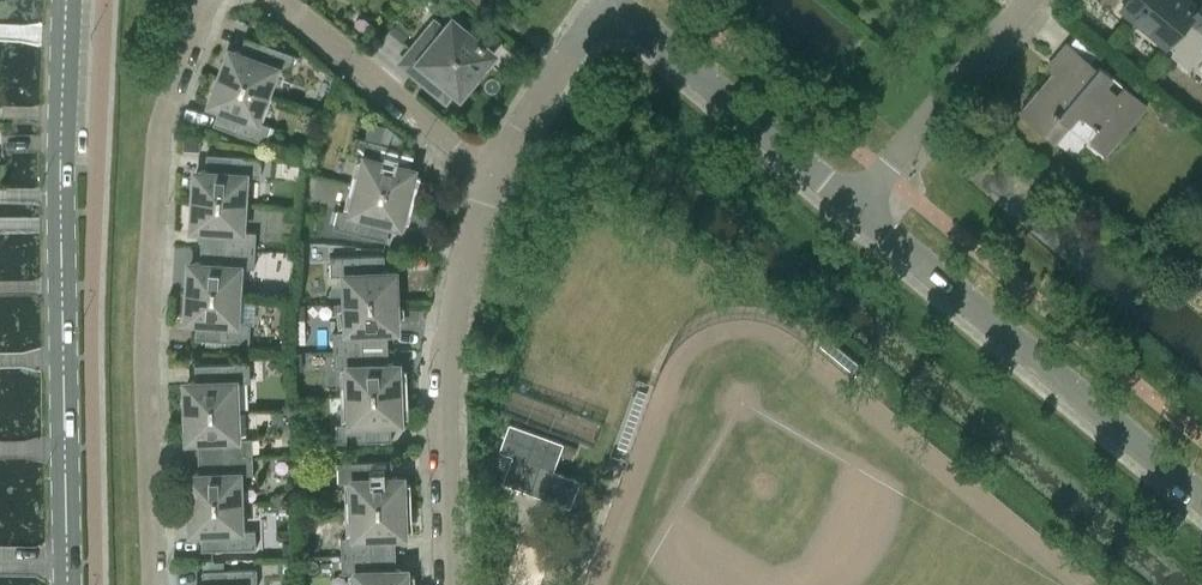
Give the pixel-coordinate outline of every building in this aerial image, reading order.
[(1197,8),(1187,0),(1128,0),(1121,8),(1167,46),(1168,45),(1173,50),(1170,53),(1188,68),(1201,52),(1201,49),(1199,47),(1201,44),(1201,12),(1197,8)] [(453,19),(447,27),(445,29),(434,20),(399,62),(421,81),(422,80),(430,70),(460,94),(493,53),(484,46),(486,44),(485,44),(479,38),(477,40),(453,19)] [(227,53),(219,76),(267,94),(277,68),(290,73),(296,55),(245,36),(239,51),(237,50),(232,52),(232,55),(227,53)] [(1044,88),(1042,87),(1019,113),(1053,142),(1078,113),(1113,143),(1146,105),(1099,65),(1097,67),(1067,42),(1055,56),(1064,64),(1044,88)] [(267,94),(219,76),(210,100),(214,102),(213,104),(216,109),(218,110),(212,124),(264,143),(270,125),(258,121),(267,94)] [(369,122),(365,139),(380,142),(384,125),(369,122)] [(380,142),(365,139),(355,136),(351,155),(364,158),(357,185),(407,197),(413,173),(409,172),(409,169),(407,165),(405,164),(408,149),(380,142)] [(184,140),(184,152),(199,152),(200,140),(184,140)] [(194,174),(193,200),(244,203),(246,175),(260,176),(261,157),(206,154),(205,169),(203,169),(199,172),(199,175),(194,174)] [(407,197),(357,185),(350,212),(337,209),(333,227),(386,240),(389,225),(392,226),(396,223),(397,221),(401,222),(407,197)] [(244,203),(193,200),(191,225),(196,225),(196,228),(199,231),(201,232),(200,246),(255,250),(256,232),(243,231),(244,203)] [(255,250),(200,246),(200,261),(197,261),(193,264),(193,267),(189,266),(187,292),(239,295),(240,267),(254,268),(255,250)] [(344,275),(345,302),(345,303),(397,301),(396,276),(391,276),(391,273),(387,270),(385,270),(384,254),(330,256),(330,275),(344,275)] [(239,295),(187,292),(185,317),(190,317),(190,319),(193,323),(196,323),(195,339),(249,342),(250,324),(237,323),(239,295)] [(397,301),(345,303),(346,331),(332,331),(333,349),(388,347),(387,332),(390,332),(393,329),(393,326),(398,326),(397,301)] [(388,347),(333,349),(334,367),(347,367),(348,395),(400,393),(399,368),(395,368),(395,365),(391,362),(388,362),(388,347)] [(185,386),(186,412),(237,410),(236,382),(250,381),(249,362),(194,364),(195,380),(193,380),(189,384),(189,386),(185,386)] [(333,422),(347,422),(347,392),(333,392),(333,422)] [(400,393),(348,395),(349,423),(336,423),(337,442),(391,440),(391,425),(393,425),(397,421),(396,418),(401,418),(400,393)] [(237,410),(186,412),(186,437),(191,437),(191,439),(195,442),(197,442),(198,457),(252,455),(252,437),(238,438),(237,410)] [(252,455),(198,457),(198,472),(196,472),(192,476),(192,478),(188,478),(189,504),(241,502),(240,474),(253,473),(252,455)] [(571,508),(580,480),(512,455),(503,483),(571,508)] [(352,480),(353,508),(404,506),(404,481),(399,481),(399,479),(395,475),(393,476),(392,460),(337,462),(338,481),(352,480)] [(241,502),(189,504),(190,529),(194,529),(194,531),(198,534),(201,534),(201,550),(256,548),(255,529),(242,530),(241,502)] [(404,506),(353,508),(354,536),(340,537),(341,555),(395,553),(395,538),(397,538),(401,534),(401,532),(405,532),(404,506)] [(341,555),(342,573),(355,572),(355,584),(407,584),(407,573),(402,573),(402,571),(398,568),(396,568),(395,553),(341,555)] [(257,568),(202,570),(203,584),(257,584),(257,568)]
